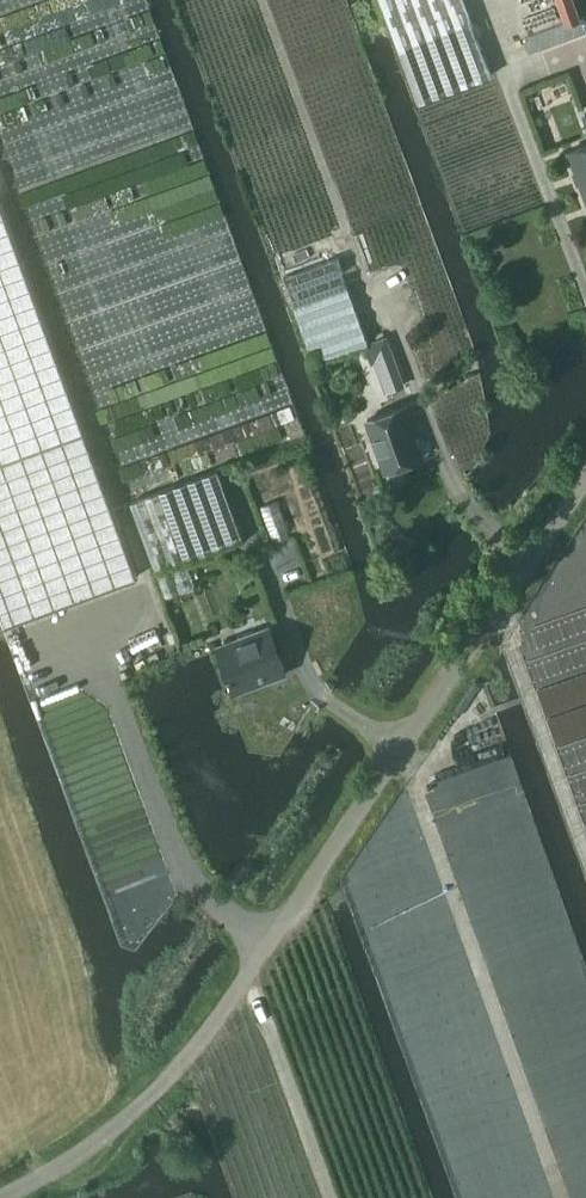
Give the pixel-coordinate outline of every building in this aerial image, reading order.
[(403,62),(419,101),(489,74),(461,0),(379,0),(403,62)] [(566,25),(580,20),(573,0),(557,0),(566,25)] [(568,150),(585,197),(585,144),(568,150)] [(0,204),(0,608),(6,624),(136,576),(0,204)] [(366,344),(335,257),(283,276),(314,363),(366,344)] [(415,425),(408,405),(368,419),(385,470),(421,458),(410,427),(415,425)] [(217,469),(130,501),(155,569),(241,537),(217,469)] [(290,533),(278,499),(261,505),(274,539),(290,533)] [(390,531),(386,527),(380,528),(376,532),(377,538),(381,541),(387,541),(391,536),(390,531)] [(184,558),(155,569),(163,591),(192,580),(184,558)] [(236,638),(238,643),(218,651),(233,692),(260,682),(258,677),(283,668),(268,626),(253,632),(251,631),(237,636),(236,638)]
